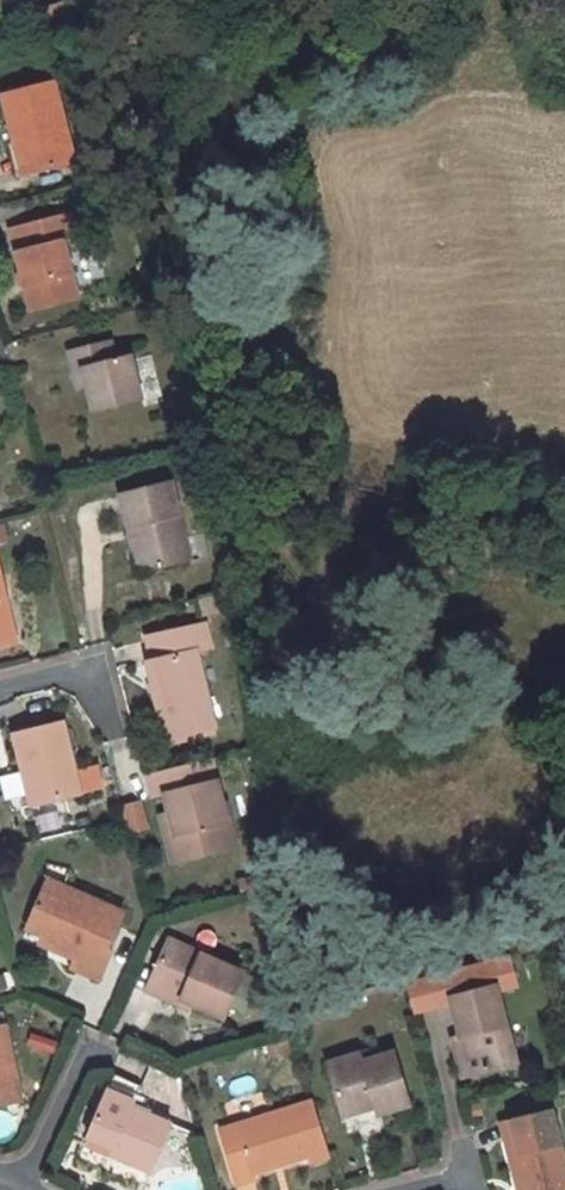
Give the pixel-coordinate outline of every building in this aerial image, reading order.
[(55,82),(4,95),(16,143),(24,141),(32,173),(75,162),(55,82)] [(24,141),(16,143),(10,145),(19,177),(32,173),(24,141)] [(76,239),(70,216),(12,231),(32,308),(78,296),(63,242),(76,239)] [(115,359),(110,341),(70,351),(75,371),(84,368),(88,386),(94,411),(142,399),(131,356),(115,359)] [(75,371),(79,388),(88,386),(84,368),(75,371)] [(192,559),(172,479),(121,492),(130,528),(136,526),(147,570),(192,559)] [(140,571),(147,570),(136,526),(130,528),(140,571)] [(209,605),(226,602),(225,593),(207,596),(209,605)] [(8,642),(16,641),(5,595),(0,597),(0,606),(8,642)] [(8,642),(0,606),(0,645),(8,642)] [(212,647),(207,623),(148,637),(154,661),(148,662),(166,739),(216,726),(197,650),(212,647)] [(31,806),(81,793),(64,721),(14,734),(24,773),(31,806)] [(214,759),(149,775),(154,798),(166,795),(182,862),(239,849),(232,821),(230,822),(214,759)] [(15,775),(23,808),(31,806),(24,773),(15,775)] [(174,864),(182,862),(170,813),(162,816),(174,864)] [(60,899),(65,887),(48,880),(43,891),(60,899)] [(108,949),(124,912),(65,887),(60,899),(43,891),(28,928),(44,935),(41,943),(75,959),(71,967),(99,980),(112,951),(108,949)] [(148,990),(165,997),(168,991),(191,1002),(224,1017),(231,1001),(237,988),(244,972),(171,940),(148,990)] [(0,975),(0,989),(8,987),(5,974),(0,975)] [(516,1063),(496,986),(452,997),(463,1037),(472,1075),(516,1063)] [(249,993),(237,988),(231,1001),(243,1007),(249,993)] [(191,1002),(168,991),(165,997),(188,1007),(191,1002)] [(6,1023),(0,1024),(0,1107),(24,1102),(6,1023)] [(472,1075),(463,1037),(453,1039),(463,1077),(472,1075)] [(358,1053),(356,1046),(338,1052),(340,1059),(358,1053)] [(362,1061),(360,1053),(358,1053),(340,1059),(328,1063),(344,1117),(376,1106),(378,1114),(410,1104),(394,1051),(362,1061)] [(203,1065),(186,1070),(189,1080),(206,1075),(203,1065)] [(111,1153),(150,1171),(157,1154),(170,1124),(132,1107),(135,1101),(108,1090),(89,1136),(113,1147),(111,1153)] [(331,1155),(314,1101),(221,1130),(238,1185),(255,1179),(254,1174),(310,1156),(312,1161),(331,1155)] [(552,1110),(503,1122),(520,1189),(564,1189),(564,1161),(552,1110)] [(195,1134),(170,1124),(157,1154),(182,1164),(195,1134)]
